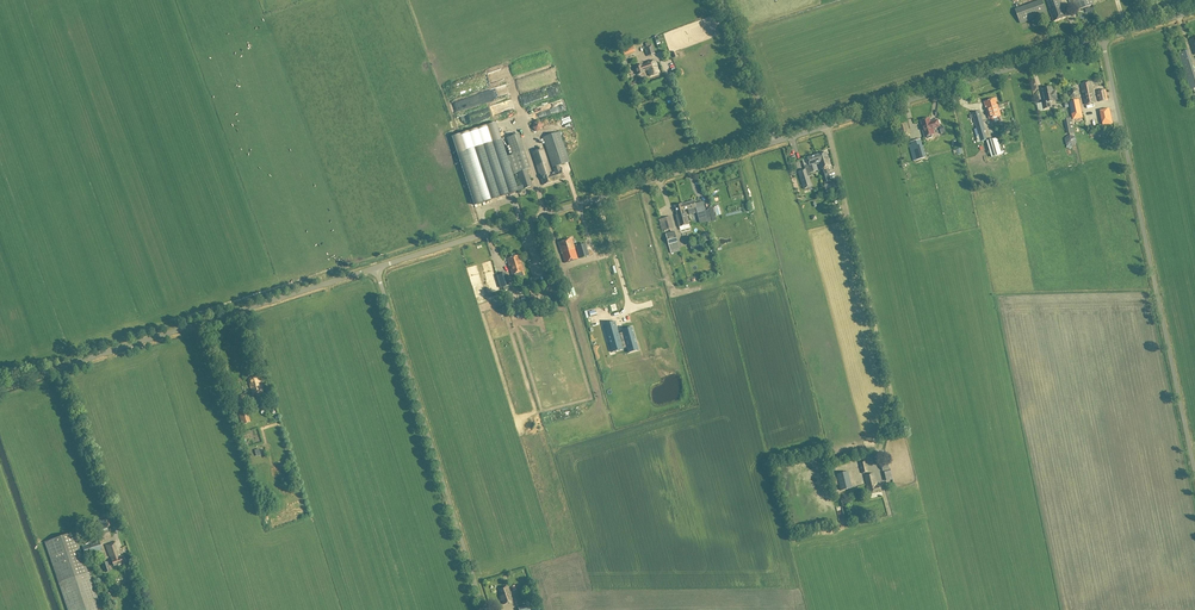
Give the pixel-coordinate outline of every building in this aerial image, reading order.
[(1015,10),(1020,24),(1047,15),(1042,0),(1015,10)] [(1050,13),(1053,21),(1066,17),(1060,0),(1046,0),(1050,13)] [(1072,5),(1076,4),(1078,9),(1093,4),(1091,0),(1070,0),(1072,5)] [(646,48),(645,49),(647,57),(654,54),(652,46),(650,46),(649,43),(646,44),(646,48)] [(622,50),(624,55),(634,52),(632,47),(622,50)] [(1178,54),(1190,90),(1194,89),(1194,76),(1187,51),(1178,54)] [(643,71),(647,70),(649,77),(659,74),(655,61),(645,64),(641,65),(634,67),(637,75),(643,73),(643,71)] [(1085,105),(1095,103),(1091,82),(1081,84),(1085,105)] [(1043,110),(1051,109),(1050,102),(1054,101),(1054,100),(1057,100),(1055,92),(1052,92),(1051,88),(1043,89),(1045,103),(1042,104),(1043,110)] [(1069,92),(1070,97),(1074,99),(1078,96),(1077,91),(1073,89),(1069,92)] [(1105,90),(1096,92),(1098,103),(1107,101),(1105,90)] [(1000,116),(995,99),(984,102),(989,119),(1000,116)] [(1079,100),(1069,102),(1071,111),(1081,109),(1079,100)] [(1113,124),(1109,109),(1099,111),(1102,126),(1113,124)] [(979,111),(972,114),(980,142),(986,140),(983,130),(985,130),(979,111)] [(926,137),(929,139),(931,138),(933,135),(934,135),(933,129),(939,128),(938,120),(930,122),(929,119),(921,121),(922,126),(924,137),(926,137)] [(1070,135),(1064,139),(1066,145),(1071,147),(1076,143),(1075,137),(1074,133),(1073,134),(1073,130),(1072,126),(1070,119),(1066,119),(1069,134),(1070,135)] [(536,131),(544,126),(540,120),(532,125),(536,131)] [(898,125),(901,137),(909,135),(906,123),(898,125)] [(478,130),(466,132),(467,141),(479,139),(478,130)] [(559,132),(542,138),(552,168),(569,162),(559,132)] [(509,156),(507,157),(501,140),(485,146),(458,155),(474,205),(501,196),(532,187),(527,170),(530,169),(519,135),(507,139),(512,155),(509,156)] [(1001,154),(996,138),(987,141),(992,157),(1001,154)] [(925,158),(920,140),(911,142),(916,161),(925,158)] [(554,182),(551,174),(542,149),(532,153),(543,186),(554,182)] [(816,156),(818,164),(820,170),(830,167),(826,153),(816,156)] [(809,166),(808,166),(808,165),(804,166),(805,170),(806,170),(808,177),(811,176),(810,174),(810,173),(817,171),(815,165),(818,164),(816,156),(806,159),(809,166)] [(551,174),(554,182),(564,179),(561,171),(560,168),(553,170),(554,173),(551,174)] [(803,189),(811,187),(808,177),(806,170),(805,170),(798,172),(803,189)] [(834,181),(823,184),(825,190),(836,187),(834,181)] [(682,204),(683,210),(687,209),(687,210),(688,210),(688,213),(692,212),(692,209),(695,209),(694,201),(682,204)] [(682,204),(674,206),(676,215),(678,227),(679,227),(680,230),(690,228),(686,213),(684,213),(683,210),(682,204)] [(661,219),(664,231),(673,229),(670,217),(661,219)] [(674,232),(665,234),(665,236),(671,254),(680,252),(674,232)] [(710,240),(708,233),(702,234),(704,242),(710,240)] [(572,239),(558,243),(564,263),(577,259),(575,249),(572,239)] [(691,251),(703,248),(701,241),(690,245),(691,251)] [(586,244),(576,247),(579,259),(589,256),(586,244)] [(518,255),(507,259),(512,275),(523,272),(518,255)] [(598,261),(583,265),(587,280),(598,277),(596,268),(600,267),(598,261)] [(602,272),(602,278),(620,276),(619,270),(602,272)] [(544,274),(546,281),(553,280),(551,272),(544,274)] [(509,290),(508,286),(509,286),(506,273),(498,276),(501,288),(503,288),(504,291),(509,290)] [(518,312),(512,292),(506,293),(512,314),(518,312)] [(639,350),(632,328),(622,330),(623,333),(619,334),(615,322),(604,325),(611,353),(627,348),(628,353),(639,350)] [(638,377),(640,365),(642,366),(642,361),(626,359),(624,375),(638,377)] [(258,377),(248,380),(253,395),(262,392),(258,377)] [(246,393),(236,397),(239,406),(249,403),(246,393)] [(237,411),(242,425),(250,422),(246,408),(237,411)] [(859,463),(862,475),(869,473),(866,461),(859,463)] [(888,461),(880,463),(882,472),(890,470),(888,461)] [(882,472),(884,481),(893,479),(890,470),(882,472)] [(848,473),(837,475),(840,491),(851,488),(848,473)] [(864,476),(867,486),(866,486),(868,494),(881,491),(879,485),(876,486),(873,473),(864,476)] [(99,531),(108,528),(105,521),(96,524),(99,531)] [(111,536),(108,529),(100,532),(103,539),(111,536)] [(88,543),(101,538),(99,531),(86,537),(88,543)] [(45,542),(67,609),(103,609),(91,572),(87,573),(75,538),(72,539),(70,534),(45,542)] [(82,546),(85,556),(102,551),(99,541),(82,546)] [(116,542),(106,546),(111,561),(114,567),(126,563),(124,556),(121,557),(116,542)] [(507,587),(498,590),(504,605),(513,602),(507,587)]
